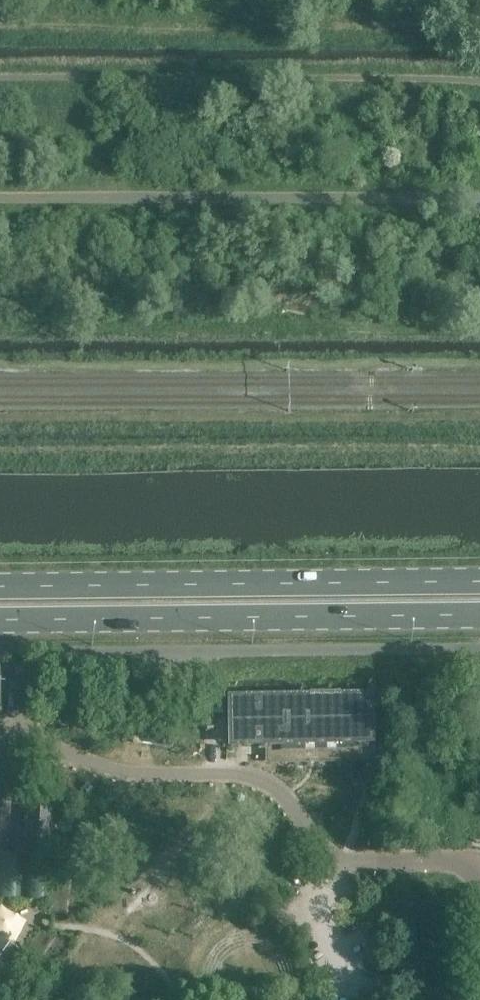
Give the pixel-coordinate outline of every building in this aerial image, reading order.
[(243,732),(244,732),(244,745),(282,744),(283,754),(370,752),(370,729),(370,712),(369,712),(369,699),(243,701),(244,714),(243,715),(243,732)] [(135,738),(135,743),(148,743),(159,745),(168,747),(171,747),(173,745),(175,742),(175,740),(173,737),(170,735),(166,734),(135,734),(135,738)] [(47,842),(49,807),(31,806),(29,841),(47,842)] [(23,856),(0,855),(0,899),(20,900),(23,856)] [(48,902),(51,858),(27,856),(24,900),(48,902)] [(21,955),(0,940),(0,985),(21,955)]
